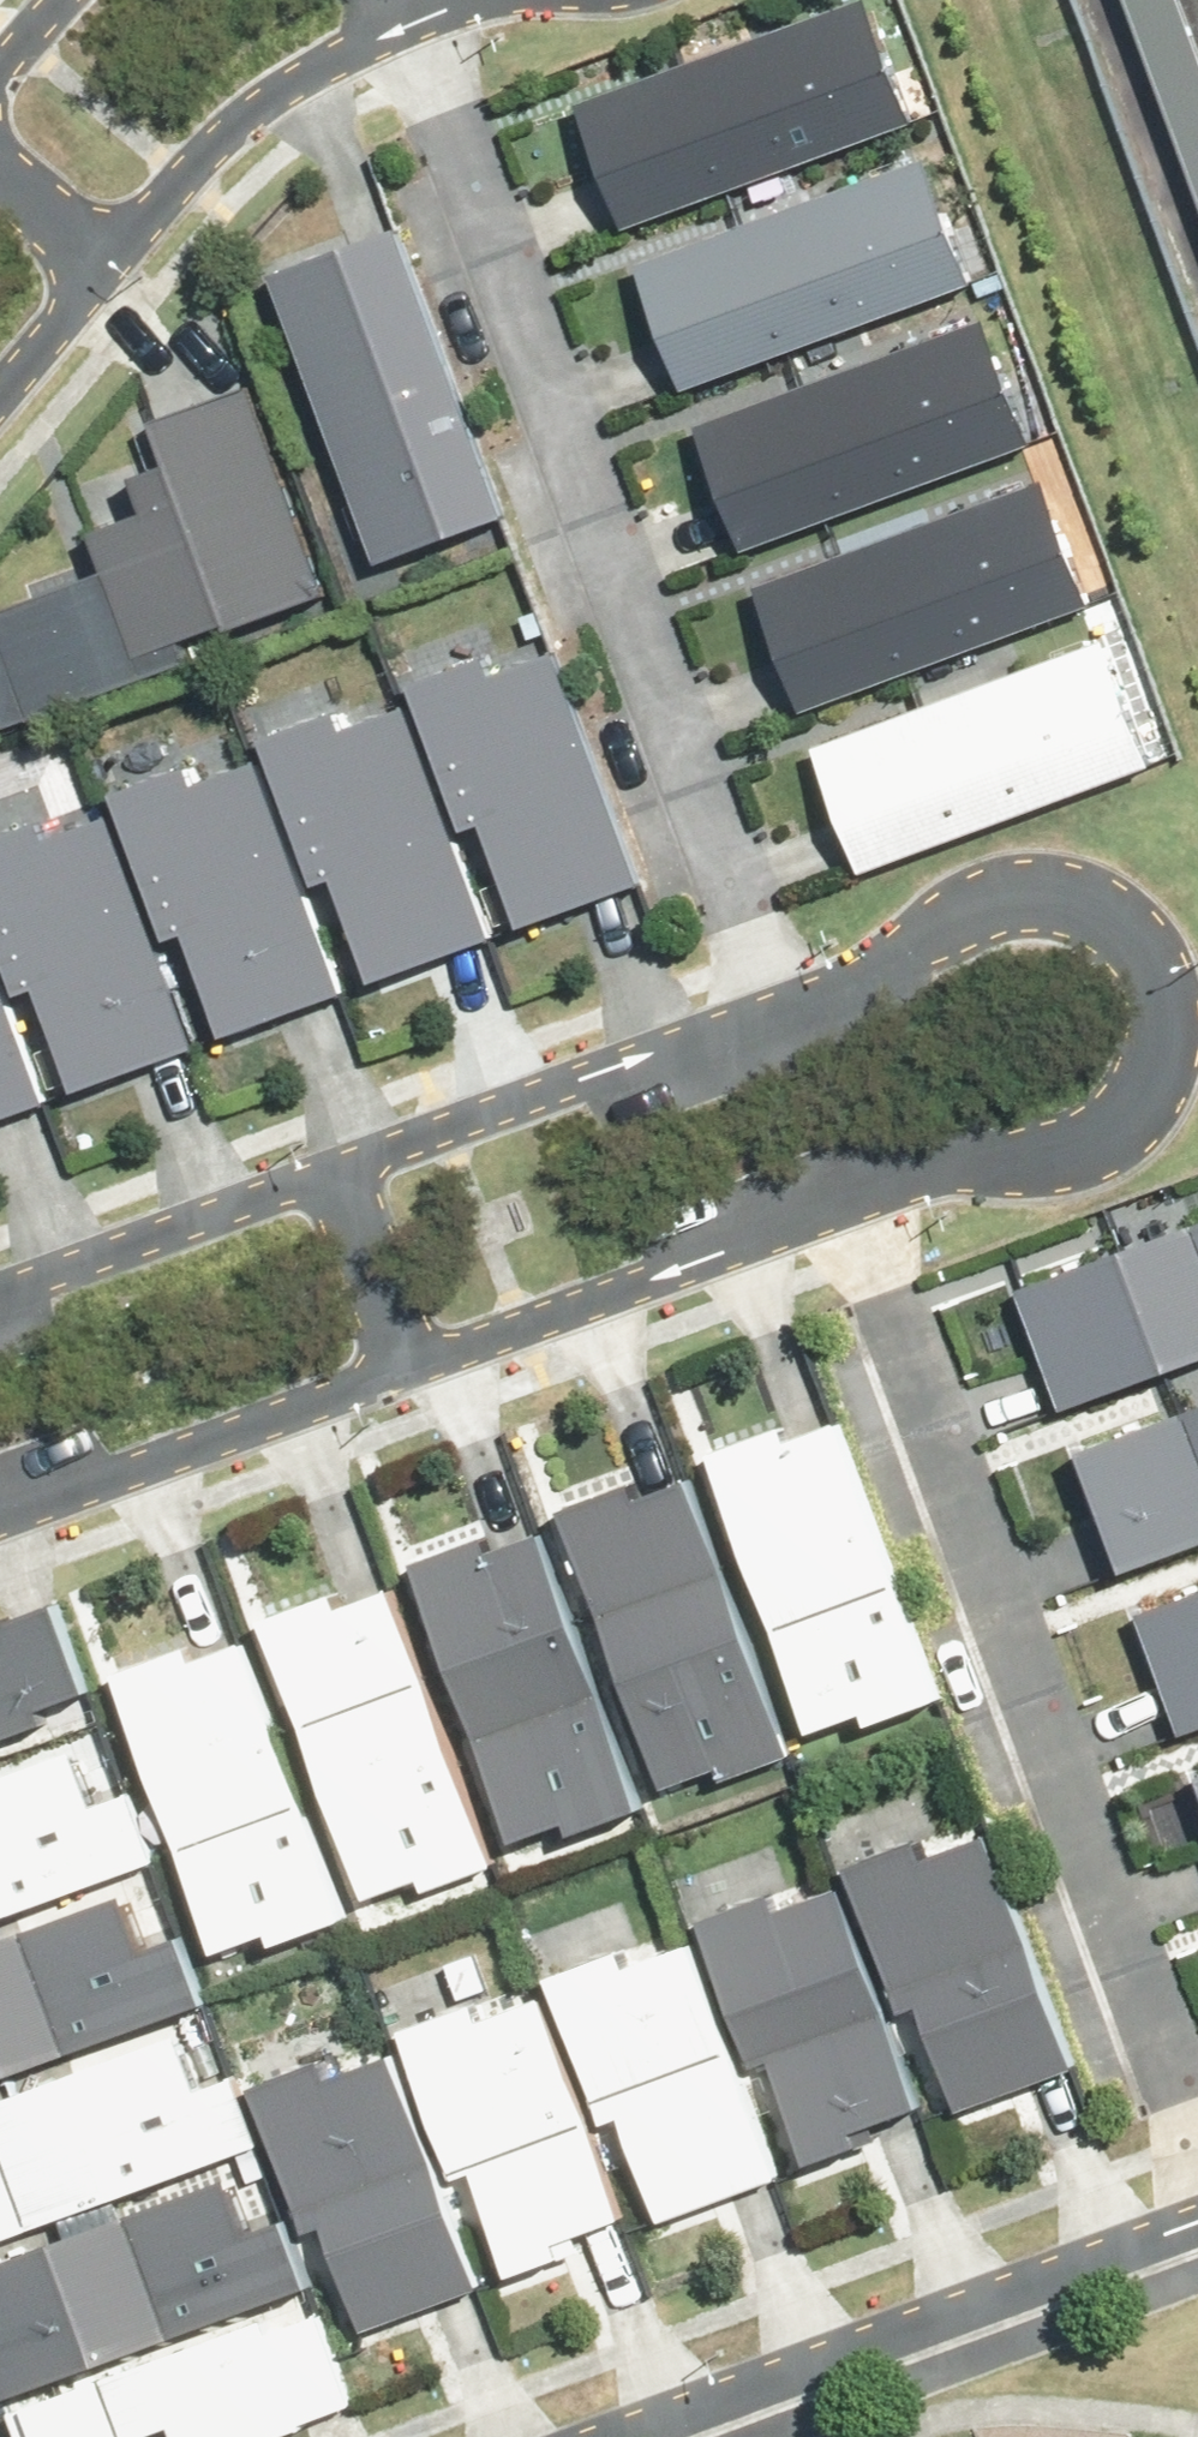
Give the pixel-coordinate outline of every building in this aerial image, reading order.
[(572,103),(618,227),(903,124),(858,0),(855,0),(572,103)] [(1197,217),(1197,58),(1178,0),(1123,0),(1197,217)] [(916,158),(630,266),(678,391),(963,282),(916,158)] [(389,227),(263,274),(371,561),(497,514),(389,227)] [(973,321),(690,426),(736,549),(1019,444),(973,321)] [(0,599),(0,668),(17,715),(199,650),(190,627),(323,579),(252,384),(162,416),(176,455),(141,468),(151,497),(92,518),(107,560),(0,599)] [(1033,482),(750,585),(796,710),(1079,607),(1033,482)] [(1096,638),(807,747),(855,873),(1144,765),(1096,638)] [(476,657),(403,682),(455,828),(476,821),(513,925),(631,884),(549,652),(483,675),(476,657)] [(326,711),(253,738),(307,884),(325,877),(364,980),(484,936),(448,838),(435,843),(386,712),(333,731),(326,711)] [(178,766),(104,794),(158,939),(177,932),(215,1035),(337,991),(301,894),(288,899),(238,766),(185,786),(178,766)] [(0,832),(0,970),(9,994),(28,987),(66,1090),(187,1046),(151,947),(139,952),(90,821),(36,841),(29,821),(0,832)] [(38,1099),(2,1003),(0,1004),(0,1113),(38,1099)] [(1011,1289),(1056,1408),(1197,1355),(1197,1218),(1011,1289)] [(1070,1450),(1115,1573),(1197,1543),(1197,1404),(1070,1450)] [(773,1427),(700,1454),(802,1731),(854,1712),(858,1723),(926,1698),(825,1424),(778,1441),(773,1427)] [(619,1485),(551,1509),(652,1786),(710,1766),(715,1779),(781,1755),(679,1478),(624,1498),(619,1485)] [(561,1830),(633,1804),(531,1534),(480,1553),(474,1538),(404,1565),(507,1838),(556,1820),(561,1830)] [(419,1892),(487,1866),(382,1588),(329,1608),(324,1594),(253,1621),(359,1900),(414,1879),(419,1892)] [(1131,1614),(1177,1735),(1197,1727),(1197,1589),(1131,1614)] [(32,1723),(27,1709),(75,1692),(42,1604),(0,1620),(0,1734),(32,1723)] [(263,1944),(338,1917),(235,1642),(182,1662),(176,1648),(105,1675),(209,1951),(259,1932),(263,1944)] [(0,1773),(0,1914),(147,1861),(122,1792),(84,1806),(64,1750),(0,1773)] [(906,1840),(838,1866),(893,2010),(910,2003),(951,2110),(1065,2067),(976,1834),(913,1858),(906,1840)] [(761,1895),(693,1921),(746,2060),(763,2054),(803,2160),(846,2144),(840,2128),(908,2102),(829,1890),(768,1913),(761,1895)] [(193,2004),(169,1937),(132,1950),(112,1896),(0,1937),(0,2074),(193,2004)] [(608,1951),(541,1976),(596,2124),(611,2118),(651,2222),(767,2179),(679,1945),(615,1969),(608,1951)] [(462,2005),(393,2030),(448,2177),(464,2171),(502,2274),(550,2256),(545,2242),(612,2217),(531,1999),(469,2022),(462,2005)] [(0,2096),(0,2237),(250,2147),(225,2077),(189,2090),(169,2035),(0,2096)] [(470,2288),(383,2055),(319,2079),(312,2062),(243,2087),(297,2231),(316,2224),(355,2331),(470,2288)] [(0,2259),(0,2397),(298,2289),(273,2220),(238,2232),(219,2180),(0,2259)] [(347,2407),(312,2314),(263,2332),(258,2317),(16,2407),(27,2436),(265,2436),(347,2407)]
